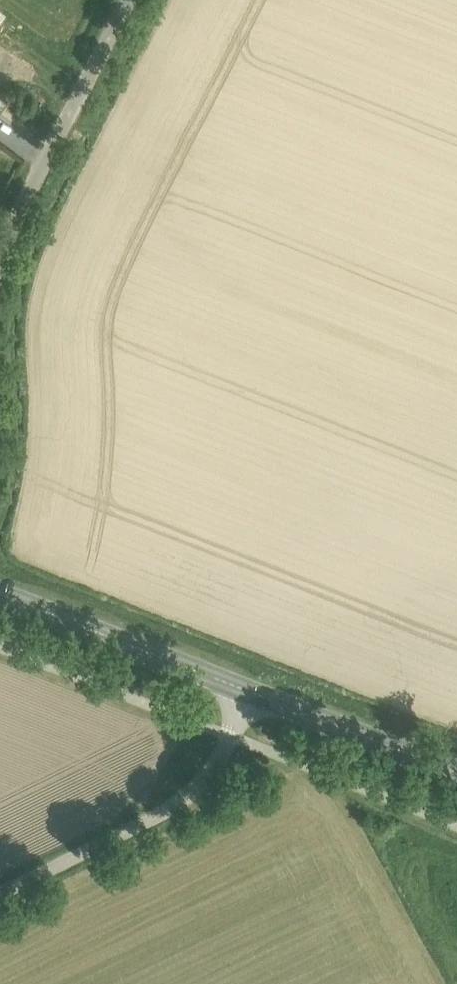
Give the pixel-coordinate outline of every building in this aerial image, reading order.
[(0,94),(0,111),(9,100),(0,94)]
